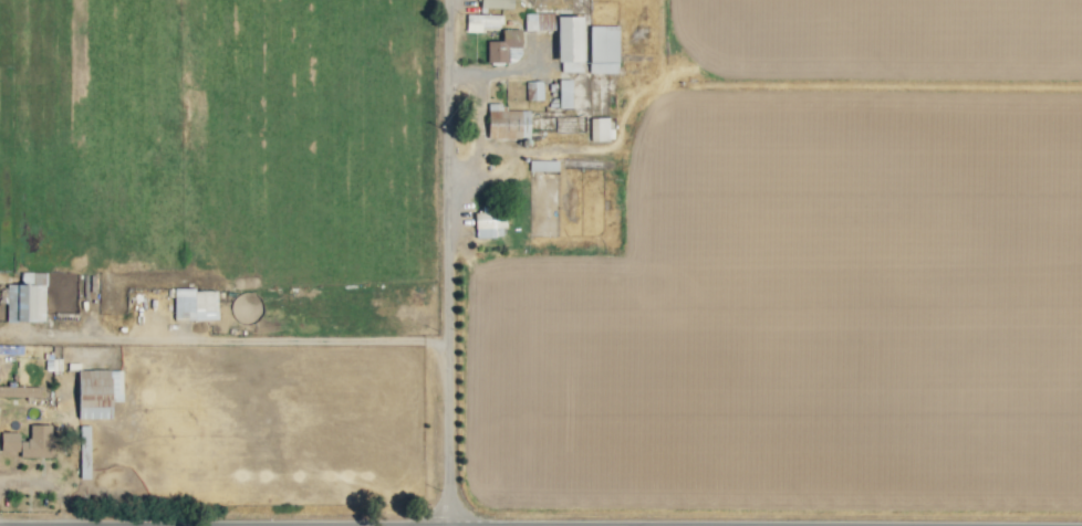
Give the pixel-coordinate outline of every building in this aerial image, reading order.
[(512,0),(480,0),(481,8),(512,8),(512,0)] [(466,31),(481,32),(482,26),(501,26),(502,15),(466,14),(466,31)] [(581,14),(524,15),(525,30),(557,30),(558,72),(582,72),(581,14)] [(618,26),(589,25),(588,73),(617,73),(618,26)] [(520,29),(501,29),(501,41),(487,41),(487,62),(520,62),(520,29)] [(571,108),(571,79),(558,79),(559,108),(571,108)] [(543,99),(542,81),(525,81),(526,100),(543,99)] [(529,110),(504,110),(504,103),(487,103),(487,139),(529,139),(529,110)] [(608,118),(590,118),(590,141),(608,141),(608,118)] [(529,171),(557,171),(557,160),(529,160),(529,171)] [(474,212),(475,237),(504,237),(504,209),(484,209),(484,212),(474,212)] [(44,321),(45,272),(21,272),(21,284),(6,284),(6,321),(44,321)] [(174,320),(217,319),(216,289),(173,290),(174,320)] [(110,419),(111,400),(122,401),(122,370),(77,370),(77,418),(110,419)] [(52,457),(52,425),(29,424),(29,441),(18,441),(18,432),(1,432),(1,452),(19,452),(19,456),(52,457)] [(88,425),(78,426),(80,478),(90,478),(88,425)]
